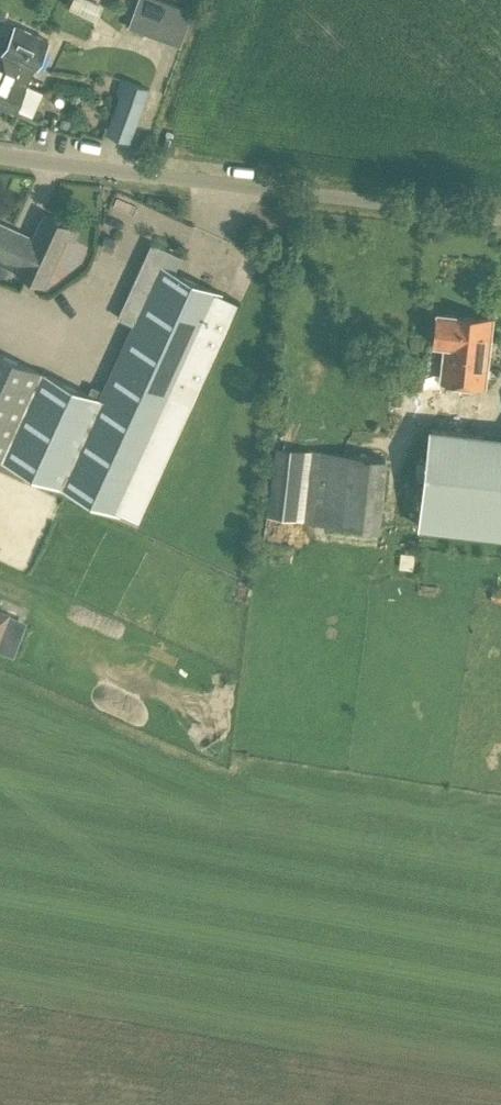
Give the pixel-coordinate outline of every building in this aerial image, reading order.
[(109,1),(107,0),(73,0),(62,23),(91,37),(109,1)] [(12,79),(27,85),(35,68),(36,69),(49,41),(15,25),(3,53),(4,53),(3,54),(20,61),(12,79)] [(27,85),(12,79),(20,61),(3,54),(0,62),(0,103),(16,111),(27,85)] [(130,141),(145,101),(150,88),(122,77),(117,90),(121,91),(105,132),(130,141)] [(109,152),(108,140),(86,140),(86,153),(109,152)] [(0,223),(0,255),(21,265),(17,273),(46,287),(68,239),(75,242),(80,231),(44,214),(32,238),(0,223)] [(114,249),(115,237),(103,236),(102,248),(114,249)] [(6,463),(121,516),(156,438),(183,381),(221,295),(178,275),(173,273),(180,257),(155,245),(151,243),(149,247),(144,259),(141,266),(117,317),(134,324),(103,390),(92,385),(87,395),(44,376),(0,355),(0,460),(6,463)] [(485,386),(492,319),(438,313),(434,345),(445,347),(441,381),(485,386)] [(424,389),(426,360),(406,358),(404,387),(424,389)] [(429,425),(418,527),(500,537),(500,434),(429,425)] [(380,530),(389,460),(275,446),(267,517),(380,530)] [(8,613),(0,610),(0,634),(8,613)]
